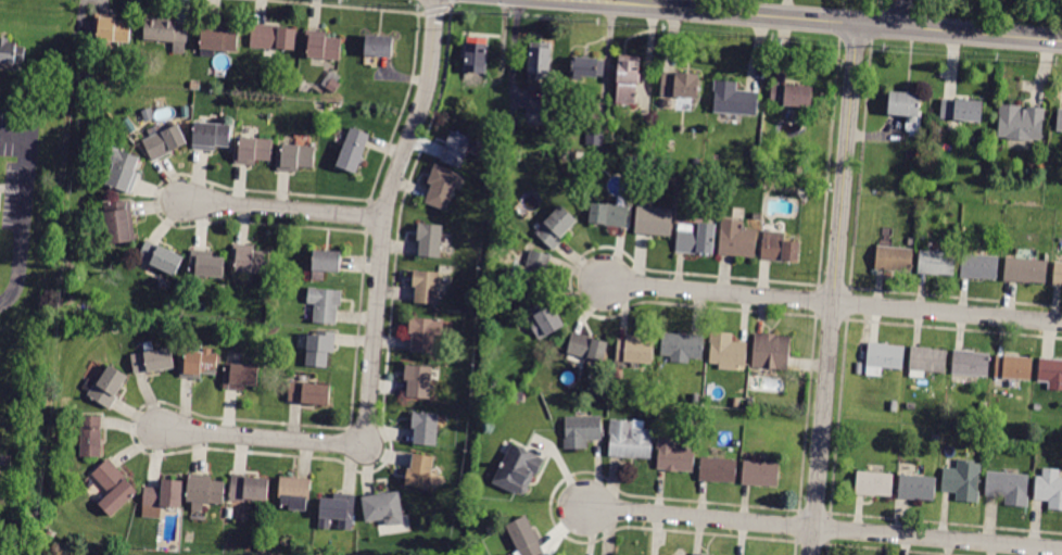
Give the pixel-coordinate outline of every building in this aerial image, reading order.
[(117,15),(117,21),(132,22),(130,43),(98,40),(98,29),(94,29),(96,13),(117,15)] [(190,25),(189,43),(187,43),(186,54),(174,53),(175,42),(144,40),(147,16),(177,18),(176,24),(190,25)] [(226,24),(226,28),(240,30),(238,52),(201,49),(203,22),(226,24)] [(281,26),(281,28),(298,29),(295,50),(251,47),(253,24),(281,26)] [(327,33),(327,38),(343,39),(341,61),(307,58),(308,49),(304,48),(306,30),(327,33)] [(366,55),(368,35),(394,37),(393,58),(366,55)] [(464,73),(467,37),(490,39),(486,74),(464,73)] [(15,64),(0,63),(0,38),(10,38),(10,42),(17,42),(17,46),(26,47),(25,62),(15,62),(15,64)] [(538,90),(528,90),(530,43),(551,45),(549,77),(539,76),(538,90)] [(639,104),(639,105),(616,103),(620,54),(642,56),(639,104)] [(604,59),(606,59),(604,79),(571,77),(573,55),(604,59)] [(677,74),(700,76),(698,99),(661,96),(662,73),(677,74)] [(336,93),(327,88),(332,79),(341,84),(336,93)] [(759,92),(760,92),(758,116),(712,113),(715,80),(738,83),(737,90),(759,92)] [(786,85),(813,87),(812,109),(771,105),(772,84),(786,85)] [(889,114),(890,91),(922,94),(920,116),(889,114)] [(957,100),(984,102),(982,122),(939,117),(941,99),(957,100)] [(1045,109),(1041,141),(997,137),(1000,104),(1022,106),(1021,115),(1026,115),(1027,108),(1045,109)] [(551,109),(549,126),(524,124),(527,106),(551,109)] [(187,122),(181,117),(186,110),(192,114),(187,122)] [(194,150),(193,150),(195,122),(231,125),(230,148),(215,147),(215,151),(194,150)] [(153,162),(142,141),(178,124),(188,144),(153,162)] [(131,137),(126,129),(131,125),(138,133),(131,137)] [(604,127),(605,127),(603,147),(585,146),(586,126),(604,127)] [(357,174),(337,166),(351,127),(371,135),(357,174)] [(462,168),(440,161),(452,129),(473,138),(462,168)] [(274,139),(273,162),(256,161),(256,165),(236,164),(237,143),(240,143),(241,137),(274,139)] [(141,159),(136,172),(140,174),(131,194),(106,185),(114,165),(102,161),(108,144),(141,159)] [(278,171),(279,149),(282,149),(282,144),(316,147),(314,168),(299,167),(299,172),(278,171)] [(637,171),(624,169),(625,156),(639,157),(637,171)] [(447,212),(425,203),(432,185),(428,182),(435,164),(462,174),(447,212)] [(700,192),(692,191),(693,180),(701,180),(700,192)] [(137,241),(110,244),(104,204),(131,201),(137,241)] [(604,226),(604,225),(590,223),(592,203),(630,206),(628,228),(604,226)] [(561,205),(579,222),(566,235),(568,238),(555,252),(535,234),(561,205)] [(634,235),(636,206),(673,209),(672,237),(634,235)] [(744,222),(743,229),(758,230),(756,257),(719,255),(722,219),(744,222)] [(420,240),(417,240),(419,223),(443,225),(440,258),(418,256),(420,240)] [(717,224),(715,255),(675,252),(678,225),(693,226),(693,231),(698,231),(698,223),(717,224)] [(786,231),(786,240),(800,241),(799,262),(761,260),(763,230),(786,231)] [(185,257),(176,276),(138,258),(147,239),(185,257)] [(255,244),(254,251),(270,252),(269,274),(236,272),(237,264),(233,264),(235,243),(255,244)] [(877,270),(874,270),(876,245),(913,249),(911,274),(877,270)] [(919,273),(918,273),(920,249),(957,252),(956,276),(919,273)] [(214,252),(214,257),(226,258),(224,278),(190,275),(192,250),(214,252)] [(341,273),(314,270),(315,250),(342,252),(341,273)] [(547,270),(549,272),(546,286),(543,285),(541,292),(520,286),(531,250),(553,256),(547,270)] [(962,277),(960,277),(962,253),(1000,256),(998,280),(962,277)] [(1007,281),(1003,281),(1006,256),(1048,261),(1046,285),(1007,281)] [(1054,262),(1061,262),(1061,286),(1054,286),(1052,286),(1054,262)] [(438,304),(415,303),(416,288),(413,288),(414,270),(440,273),(438,304)] [(338,325),(314,324),(315,304),(308,304),(309,288),(343,290),(342,306),(339,306),(338,325)] [(565,325),(540,341),(527,320),(534,316),(530,310),(549,298),(565,325)] [(444,318),(443,336),(437,336),(434,354),(412,352),(413,335),(409,335),(410,316),(444,318)] [(334,354),(329,353),(328,368),(306,366),(308,333),(319,335),(319,331),(337,332),(334,354)] [(748,342),(747,367),(736,366),(736,370),(719,369),(719,365),(710,364),(711,343),(710,343),(711,331),(733,332),(733,342),(748,342)] [(661,356),(663,332),(705,336),(703,360),(691,358),(691,363),(673,362),(673,357),(661,356)] [(609,343),(605,364),(567,355),(572,333),(609,343)] [(792,337),(789,368),(753,366),(755,333),(792,337)] [(655,341),(653,364),(617,361),(619,338),(655,341)] [(175,367),(136,375),(132,354),(146,352),(143,342),(152,341),(154,350),(172,346),(175,367)] [(217,376),(201,375),(201,379),(180,378),(182,360),(186,360),(186,355),(187,342),(204,343),(203,351),(204,351),(204,348),(214,349),(214,353),(219,354),(217,376)] [(877,343),(905,345),(903,369),(883,368),(882,377),(865,376),(868,343),(877,343)] [(948,349),(946,374),(925,373),(924,379),(909,378),(911,346),(948,349)] [(963,351),(990,353),(988,377),(952,374),(954,351),(963,351)] [(1006,355),(1034,357),(1032,381),(995,378),(997,354),(1006,355)] [(1040,358),(1061,361),(1061,391),(1047,390),(1048,383),(1038,382),(1040,358)] [(224,389),(225,364),(260,366),(258,387),(245,386),(245,391),(224,389)] [(430,399),(407,398),(408,380),(404,380),(405,364),(432,366),(430,399)] [(111,365),(128,376),(116,395),(118,396),(111,409),(88,395),(98,379),(101,380),(111,365)] [(331,386),(329,405),(288,402),(290,381),(331,386)] [(700,405),(693,405),(694,390),(701,390),(700,405)] [(985,414),(978,413),(981,402),(987,403),(985,414)] [(437,446),(415,444),(416,429),(412,428),(414,413),(439,415),(437,446)] [(102,430),(103,430),(102,457),(80,456),(83,416),(102,416),(102,430)] [(587,441),(587,449),(565,450),(565,439),(567,439),(566,418),(602,416),(603,440),(587,441)] [(610,457),(611,437),(610,437),(611,420),(634,421),(634,420),(645,421),(645,429),(656,430),(656,439),(654,439),(653,459),(636,458),(636,459),(610,457)] [(665,471),(665,470),(658,469),(660,450),(658,450),(659,438),(687,440),(687,449),(696,450),(694,472),(679,471),(679,472),(665,471)] [(546,461),(539,477),(535,476),(530,485),(532,487),(528,495),(526,494),(526,495),(518,492),(517,495),(494,483),(513,444),(546,461)] [(414,454),(434,457),(429,489),(406,485),(408,469),(412,469),(414,454)] [(12,467),(0,466),(1,456),(12,456),(12,467)] [(699,481),(701,457),(737,461),(736,483),(720,482),(720,483),(699,481)] [(140,491),(112,517),(101,504),(111,494),(92,475),(111,458),(140,491)] [(781,464),(779,487),(762,485),(762,487),(743,484),(745,461),(781,464)] [(943,492),(945,468),(958,469),(959,461),(975,462),(974,464),(982,465),(982,474),(979,474),(978,492),(981,492),(979,503),(957,501),(957,493),(943,492)] [(1060,478),(1061,478),(1061,510),(1049,509),(1050,502),(1035,500),(1037,476),(1042,476),(1044,468),(1060,469),(1060,478)] [(856,495),(858,471),(894,475),(892,497),(856,495)] [(986,495),(987,471),(1029,476),(1027,495),(1029,496),(1028,507),(1006,505),(1007,497),(986,495)] [(245,502),(231,501),(233,474),(248,475),(248,477),(270,479),(268,501),(245,499),(245,502)] [(213,476),(212,481),(226,482),(225,504),(204,503),(203,510),(193,510),(193,502),(188,502),(190,475),(213,476)] [(937,478),(935,501),(919,500),(919,501),(898,499),(900,475),(937,478)] [(306,512),(290,509),(290,505),(282,504),(282,497),(279,497),(281,477),(313,480),(311,501),(307,500),(306,512)] [(162,487),(163,478),(184,479),(181,507),(162,505),(161,516),(142,515),(144,484),(162,487)] [(400,491),(405,524),(387,527),(385,519),(366,522),(363,497),(400,491)] [(356,495),(354,520),(331,519),(330,529),(319,528),(323,497),(333,497),(334,493),(356,495)] [(89,518),(84,514),(88,506),(94,510),(89,518)] [(545,554),(543,554),(515,554),(514,553),(519,551),(506,526),(527,516),(545,554)] [(352,531),(341,531),(342,520),(353,521),(352,531)] [(51,539),(46,535),(50,528),(55,532),(51,539)]
